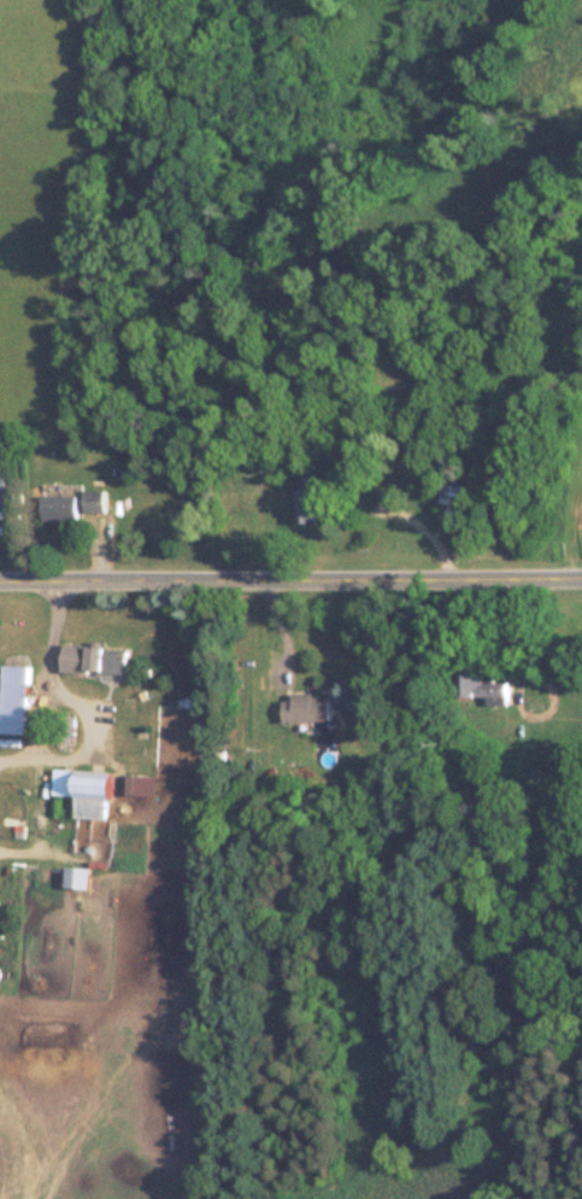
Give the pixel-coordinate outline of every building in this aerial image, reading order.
[(321,477),(297,477),(297,522),(321,522),(321,477)] [(83,513),(105,513),(105,490),(83,490),(83,513)] [(75,495),(40,495),(40,519),(75,519),(75,495)] [(460,497),(437,497),(437,519),(460,519),(460,497)] [(127,649),(61,642),(58,670),(125,676),(127,649)] [(0,665),(0,734),(25,735),(27,666),(0,665)] [(486,698),(486,704),(507,704),(507,682),(493,682),(493,672),(457,672),(457,698),(486,698)] [(282,694),(282,721),(328,721),(328,694),(282,694)] [(50,796),(74,797),(73,817),(108,819),(110,772),(52,768),(50,796)] [(125,796),(154,797),(155,776),(126,774),(125,796)] [(63,889),(87,889),(87,868),(63,868),(63,889)]
